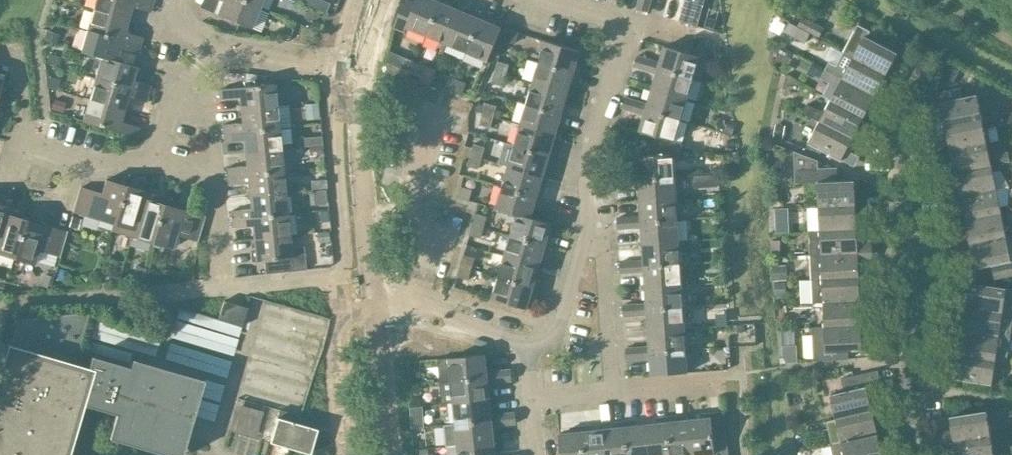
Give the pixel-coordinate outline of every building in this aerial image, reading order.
[(93,9),(128,19),(131,7),(150,12),(152,3),(140,0),(95,0),(93,9)] [(250,28),(259,7),(243,0),(220,0),(222,1),(217,14),(250,28)] [(427,35),(442,0),(417,0),(416,3),(409,0),(404,0),(399,12),(394,27),(405,31),(406,27),(427,35)] [(447,44),(461,11),(450,6),(452,1),(448,0),(442,0),(427,35),(447,44)] [(637,9),(647,12),(650,1),(646,0),(640,0),(637,9)] [(679,21),(697,26),(705,0),(685,0),(679,21)] [(93,9),(87,29),(140,45),(142,36),(124,31),(128,19),(93,9)] [(447,44),(467,52),(483,14),(474,11),(472,15),(461,11),(447,44)] [(467,52),(488,61),(502,28),(490,23),(492,18),(483,14),(467,52)] [(806,30),(819,37),(824,28),(811,21),(802,16),(798,25),(806,30)] [(843,52),(886,74),(898,52),(865,35),(868,30),(858,24),(843,52)] [(80,51),(101,57),(101,56),(136,67),(136,66),(116,60),(119,48),(137,53),(140,45),(87,29),(80,51)] [(504,40),(516,44),(519,33),(508,29),(504,40)] [(546,40),(539,62),(578,74),(581,64),(576,63),(580,50),(546,40)] [(647,59),(644,69),(652,71),(653,68),(656,69),(657,67),(693,78),(701,80),(701,78),(709,51),(692,45),(690,53),(665,46),(660,63),(647,59)] [(825,70),(875,96),(886,74),(843,52),(836,65),(829,62),(825,70)] [(101,56),(101,57),(95,78),(148,93),(151,85),(132,79),(136,67),(101,56)] [(637,56),(634,66),(644,69),(647,59),(637,56)] [(401,68),(412,72),(416,61),(406,57),(401,68)] [(951,84),(961,66),(948,59),(938,77),(951,84)] [(412,72),(422,77),(427,66),(416,61),(412,72)] [(495,72),(506,75),(510,64),(498,61),(495,72)] [(539,62),(533,83),(568,93),(571,81),(576,83),(578,74),(539,62)] [(653,68),(652,71),(657,73),(652,88),(687,98),(693,78),(657,67),(656,69),(653,68)] [(822,95),(831,100),(864,117),(875,96),(825,70),(821,78),(829,82),(822,95)] [(492,83),(503,86),(506,75),(495,72),(492,83)] [(441,84),(451,89),(456,78),(445,74),(441,84)] [(95,78),(89,98),(124,108),(127,96),(146,102),(148,93),(95,78)] [(451,89),(462,93),(467,82),(456,78),(451,89)] [(241,109),(276,106),(274,83),(219,89),(220,99),(239,97),(241,109)] [(533,83),(527,104),(566,115),(569,106),(564,104),(568,93),(533,83)] [(940,103),(945,126),(982,118),(977,94),(963,97),(961,87),(924,95),(927,106),(940,103)] [(635,100),(632,110),(640,113),(641,110),(644,111),(644,108),(646,109),(681,119),(687,98),(652,88),(648,104),(635,100)] [(625,97),(622,107),(632,110),(635,100),(625,97)] [(83,120),(136,136),(139,126),(120,121),(124,108),(89,98),(83,120)] [(819,121),(853,138),(864,117),(831,100),(825,110),(820,110),(807,104),(802,112),(819,121)] [(483,113),(494,116),(498,105),(486,102),(483,113)] [(527,104),(521,124),(556,134),(559,123),(564,124),(566,115),(527,104)] [(224,133),(279,127),(276,106),(241,109),(242,122),(223,124),(224,133)] [(641,110),(640,113),(645,114),(640,131),(648,133),(674,141),(674,140),(681,119),(646,109),(644,108),(644,111),(641,110)] [(1000,114),(1002,124),(1011,122),(1011,112),(1000,114)] [(480,124),(491,128),(494,116),(483,113),(480,124)] [(945,126),(950,150),(987,142),(998,140),(995,125),(1002,124),(1000,114),(982,118),(945,126)] [(808,143),(841,160),(853,138),(819,121),(808,143)] [(521,124),(515,145),(554,156),(557,147),(552,146),(556,134),(521,124)] [(245,152),(281,149),(279,127),(224,133),(225,142),(244,140),(245,152)] [(639,173),(626,174),(626,185),(634,184),(634,181),(637,181),(637,179),(675,176),(673,154),(681,153),(682,142),(674,140),(674,141),(648,133),(645,155),(637,156),(639,173)] [(950,150),(955,173),(992,166),(987,142),(950,150)] [(471,155),(482,158),(485,147),(474,144),(471,155)] [(515,145),(509,166),(543,176),(547,164),(552,166),(554,156),(515,145)] [(228,176),(283,170),(281,149),(245,152),(246,165),(227,167),(228,176)] [(819,207),(856,205),(855,180),(837,181),(837,167),(818,168),(818,160),(794,151),(795,183),(817,182),(819,207)] [(994,155),(996,165),(1004,163),(1010,162),(1008,152),(994,155)] [(468,166),(479,169),(482,158),(471,155),(468,166)] [(955,173),(960,196),(1008,186),(1000,170),(1004,164),(1004,163),(996,165),(992,166),(955,173)] [(509,166),(503,186),(542,198),(545,189),(540,187),(543,176),(509,166)] [(249,195),(285,192),(283,170),(228,176),(229,185),(248,183),(249,195)] [(626,174),(615,175),(615,185),(626,185),(626,174)] [(637,181),(634,181),(634,184),(639,184),(640,200),(676,198),(675,176),(637,179),(637,181)] [(112,230),(113,230),(126,185),(106,179),(102,193),(91,190),(84,214),(114,223),(112,230)] [(113,230),(132,236),(145,191),(126,185),(113,230)] [(459,197),(470,200),(473,189),(462,186),(459,197)] [(497,208),(517,214),(531,218),(531,217),(535,206),(539,207),(542,198),(503,186),(497,208)] [(1005,211),(1011,210),(1011,208),(1007,204),(1008,186),(960,196),(965,220),(1001,212),(1005,211)] [(73,211),(84,214),(91,190),(80,187),(73,211)] [(132,236),(152,242),(165,197),(145,191),(132,236)] [(232,219),(287,213),(285,192),(249,195),(250,208),(231,210),(232,219)] [(152,242),(172,247),(176,234),(187,237),(194,212),(164,204),(166,197),(165,197),(152,242)] [(642,216),(628,217),(629,228),(637,227),(637,224),(640,224),(640,222),(677,219),(676,198),(640,200),(642,216)] [(820,231),(857,229),(856,205),(819,207),(820,231)] [(14,257),(27,212),(8,206),(0,232),(0,253),(14,257)] [(14,257),(34,263),(38,249),(49,252),(56,228),(26,219),(28,212),(27,212),(14,257)] [(194,212),(187,237),(198,240),(205,216),(194,212)] [(965,220),(970,243),(1006,236),(1001,212),(965,220)] [(252,226),(253,238),(289,235),(287,213),(232,219),(233,228),(252,226)] [(473,224),(484,227),(487,216),(476,213),(473,224)] [(517,214),(511,235),(551,246),(553,237),(548,236),(552,223),(531,217),(531,218),(517,214)] [(628,217),(618,218),(618,228),(629,228),(628,217)] [(640,224),(637,224),(637,227),(642,227),(643,243),(679,241),(677,219),(640,222),(640,224)] [(470,235),(481,238),(484,227),(473,224),(470,235)] [(56,228),(49,252),(60,255),(67,231),(56,228)] [(811,231),(812,255),(858,253),(857,229),(820,231),(811,231)] [(264,260),(265,273),(306,269),(304,246),(291,247),(289,235),(253,238),(255,251),(250,252),(251,261),(264,260)] [(511,235),(505,256),(540,266),(543,254),(548,256),(551,246),(511,235)] [(995,277),(1011,274),(1011,259),(1011,260),(1006,236),(970,243),(975,268),(992,264),(995,277)] [(644,260),(631,261),(632,272),(640,271),(640,268),(643,268),(643,266),(680,263),(679,241),(643,243),(644,260)] [(812,255),(813,279),(859,277),(858,253),(812,255)] [(461,265),(472,268),(475,257),(464,254),(461,265)] [(505,256),(499,276),(538,288),(541,279),(536,277),(540,266),(505,256)] [(631,261),(621,262),(621,272),(632,272),(631,261)] [(643,268),(640,268),(640,271),(645,271),(646,287),(682,284),(680,263),(643,266),(643,268)] [(458,276),(469,279),(472,268),(461,265),(458,276)] [(493,298),(527,308),(531,296),(536,297),(538,288),(499,276),(493,298)] [(814,303),(823,302),(861,301),(859,277),(813,279),(814,303)] [(966,307),(1011,314),(1011,288),(969,282),(966,307)] [(647,303),(634,304),(635,315),(643,314),(643,311),(646,311),(646,309),(683,306),(682,284),(646,287),(647,303)] [(218,319),(242,326),(248,307),(224,300),(218,319)] [(823,302),(824,326),(862,324),(861,301),(823,302)] [(634,304),(624,305),(624,315),(635,315),(634,304)] [(646,311),(643,311),(643,314),(648,314),(649,330),(685,328),(683,306),(646,309),(646,311)] [(962,331),(1010,338),(1011,325),(1011,314),(966,307),(962,331)] [(252,399),(245,422),(268,429),(269,428),(273,429),(276,418),(276,417),(272,416),(275,406),(298,413),(326,320),(290,310),(263,402),(252,399)] [(84,403),(116,413),(109,437),(170,454),(181,454),(203,380),(132,359),(130,367),(91,356),(88,367),(74,363),(90,311),(19,318),(11,344),(7,343),(0,369),(0,454),(68,454),(84,403)] [(812,327),(814,360),(849,359),(848,350),(863,350),(862,324),(824,326),(812,327)] [(650,346),(637,347),(638,358),(646,357),(646,354),(649,354),(649,352),(686,349),(685,328),(649,330),(650,346)] [(959,354),(995,360),(1007,361),(1010,338),(962,331),(959,354)] [(637,347),(626,348),(627,358),(638,358),(637,347)] [(649,354),(646,354),(646,357),(651,357),(652,374),(688,372),(686,349),(649,352),(649,354)] [(485,354),(438,359),(440,382),(490,377),(489,374),(492,374),(492,371),(487,372),(485,354)] [(955,379),(992,385),(995,360),(959,354),(955,379)] [(511,369),(500,370),(501,381),(512,380),(511,369)] [(490,377),(440,382),(442,403),(454,402),(490,398),(488,382),(501,381),(500,370),(492,371),(492,374),(489,374),(490,377)] [(836,418),(872,410),(867,388),(881,385),(878,372),(879,372),(878,370),(841,378),(844,391),(830,394),(836,418)] [(490,398),(454,402),(456,423),(494,419),(494,417),(497,417),(496,414),(492,415),(490,398)] [(991,410),(993,420),(1007,417),(1006,408),(991,410)] [(269,442),(309,453),(316,429),(297,423),(300,415),(279,409),(276,417),(276,418),(273,429),(269,442)] [(693,454),(696,454),(706,454),(729,454),(724,410),(721,411),(701,413),(701,418),(689,420),(693,454)] [(832,444),(878,434),(872,410),(836,418),(826,421),(832,444)] [(950,416),(954,441),(990,435),(987,410),(950,416)] [(515,412),(505,413),(506,424),(516,423),(515,412)] [(456,423),(444,425),(446,446),(447,446),(458,445),(494,441),(493,425),(506,424),(505,413),(496,414),(497,417),(494,417),(494,419),(456,423)] [(671,454),(693,454),(689,420),(677,421),(677,416),(667,417),(671,454)] [(650,454),(671,454),(667,417),(658,418),(658,423),(646,424),(650,454)] [(628,454),(650,454),(646,424),(634,426),(634,421),(624,422),(628,454)] [(607,454),(628,454),(624,422),(615,423),(615,428),(603,429),(607,454)] [(603,429),(591,430),(591,425),(581,426),(584,454),(607,454),(603,429)] [(581,426),(572,427),(572,432),(559,434),(561,454),(584,454),(581,426)] [(833,454),(883,454),(878,434),(832,444),(831,444),(833,454)] [(956,454),(993,454),(990,435),(954,441),(956,454)] [(447,446),(448,454),(496,454),(494,441),(458,445),(447,446)]
